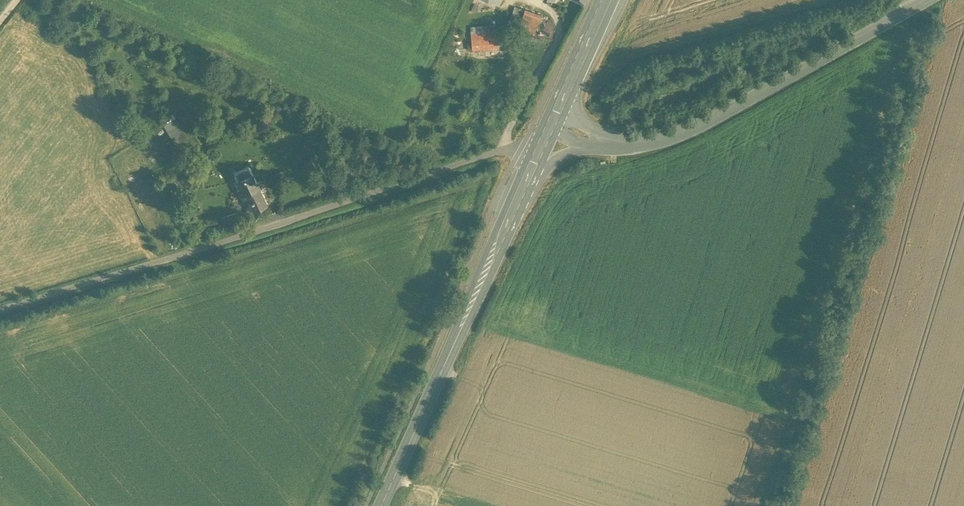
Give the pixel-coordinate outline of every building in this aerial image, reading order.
[(525,9),(515,5),(508,25),(518,29),(525,9)] [(542,14),(525,9),(518,29),(535,34),(542,14)] [(497,23),(471,25),(473,49),(498,48),(497,23)] [(174,124),(166,128),(176,146),(184,142),(174,124)] [(248,166),(236,172),(240,180),(239,181),(243,189),(238,192),(250,214),(269,204),(248,166)] [(240,211),(221,218),(224,228),(243,221),(240,211)]
